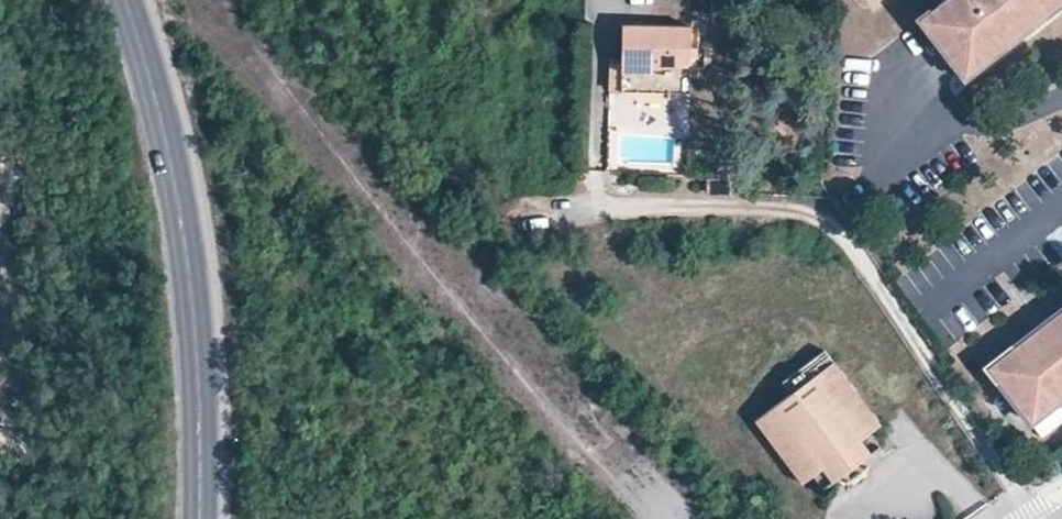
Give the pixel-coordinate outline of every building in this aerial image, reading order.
[(921,18),(966,75),(1061,0),(944,0),(921,18)] [(692,27),(624,26),(622,91),(690,93),(691,67),(704,67),(706,46),(692,46),(692,27)] [(991,368),(1033,422),(1061,400),(1061,312),(991,368)] [(826,350),(781,381),(790,392),(755,420),(800,483),(811,475),(822,488),(879,445),(869,433),(881,424),(826,350)]
